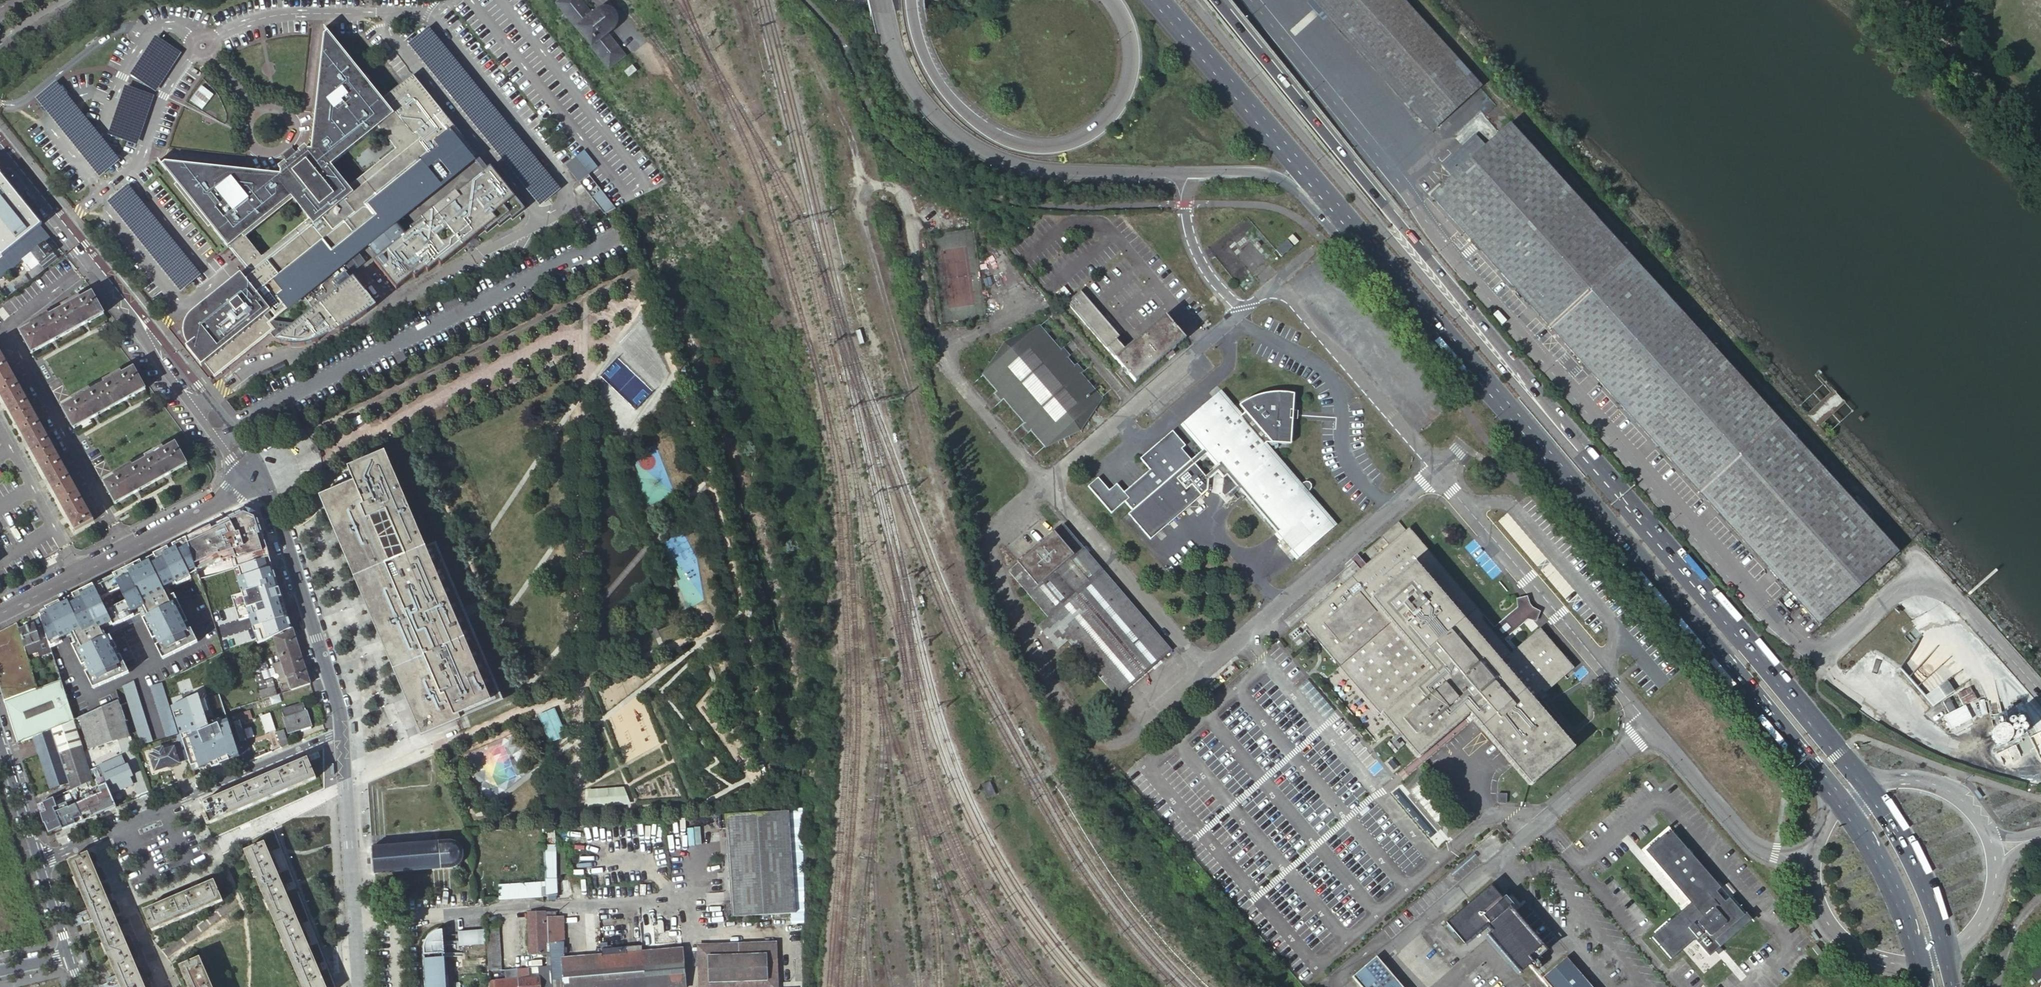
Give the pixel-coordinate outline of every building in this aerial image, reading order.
[(580,0),(560,0),(556,3),(609,69),(625,55),(607,34),(610,31),(607,29),(610,27),(611,26),(612,25),(613,24),(614,22),(614,19),(614,17),(613,15),(611,13),(610,11),(608,10),(605,9),(603,9),(600,9),(598,11),(597,12),(595,14),(593,12),(591,13),(580,0)] [(1399,0),(1312,0),(1430,130),(1477,87),(1399,0)] [(174,186),(208,229),(211,227),(246,269),(191,314),(189,316),(188,317),(187,319),(186,321),(185,323),(184,325),(184,327),(183,329),(183,331),(183,334),(184,336),(184,338),(185,340),(186,342),(186,344),(188,346),(186,347),(202,366),(204,364),(216,377),(270,333),(275,329),(264,316),(267,313),(270,310),(276,318),(304,295),(343,264),(368,244),(378,257),(407,234),(397,221),(452,177),(413,136),(395,113),(393,114),(382,99),(323,27),(323,28),(327,32),(323,35),(311,150),(307,150),(304,146),(296,154),(291,147),(287,151),(282,155),(286,161),(278,168),(280,171),(280,175),(165,162),(161,165),(158,161),(157,161),(176,184),(174,186)] [(307,74),(304,109),(313,109),(317,59),(310,59),(309,63),(315,63),(314,74),(307,74)] [(636,71),(632,65),(624,72),(629,77),(636,71)] [(413,136),(452,177),(473,160),(477,156),(412,75),(382,99),(393,114),(395,113),(413,136)] [(1474,101),(1484,114),(1494,106),(1483,93),(1474,101)] [(1810,453),(1781,421),(1606,229),(1509,123),(1485,145),(1475,135),(1440,166),(1450,177),(1429,196),(1777,579),(1779,581),(1788,591),(1819,624),(1899,552),(1810,453)] [(563,162),(590,196),(600,188),(573,155),(563,162)] [(488,169),(477,156),(473,160),(483,173),(488,169)] [(374,261),(397,289),(435,258),(440,265),(465,245),(473,238),(484,230),(486,232),(497,223),(499,226),(510,217),(512,219),(524,209),(510,192),(490,167),(488,169),(483,173),(457,194),(455,191),(410,227),(412,230),(407,234),(378,257),(374,261)] [(0,175),(0,305),(64,255),(0,175)] [(600,188),(590,196),(604,213),(613,205),(600,188)] [(465,245),(470,251),(472,250),(473,249),(474,249),(475,248),(476,247),(477,246),(478,244),(473,238),(465,245)] [(1292,248),(1287,242),(1276,252),(1281,257),(1292,248)] [(304,345),(319,340),(319,339),(336,325),(340,330),(359,318),(376,305),(354,277),(351,274),(343,264),(304,295),(315,308),(297,322),(274,321),(267,313),(264,316),(275,329),(270,333),(276,339),(275,341),(289,345),(304,345)] [(1186,338),(1165,314),(1125,349),(1116,338),(1120,336),(1081,291),(1067,303),(1105,348),(1112,342),(1121,352),(1114,358),(1135,382),(1186,338)] [(104,315),(92,294),(80,300),(79,298),(62,307),(63,310),(49,317),(47,315),(30,324),(31,327),(21,333),(32,354),(104,315)] [(1058,351),(1038,326),(1004,342),(984,374),(997,390),(995,392),(1002,400),(1005,397),(1026,422),(1023,425),(1029,431),(1032,429),(1047,446),(1080,430),(1100,399),(1079,375),(1083,371),(1076,363),(1071,366),(1065,358),(1069,354),(1062,347),(1058,351)] [(0,353),(0,394),(75,530),(93,520),(0,353)] [(145,390),(134,369),(122,375),(121,373),(103,382),(105,384),(90,392),(89,390),(72,399),(73,401),(62,408),(74,429),(145,390)] [(1269,393),(1250,399),(1239,405),(1246,412),(1240,416),(1219,392),(1183,423),(1205,449),(1192,460),(1132,511),(1128,514),(1151,540),(1208,491),(1209,480),(1218,472),(1223,478),(1222,493),(1226,497),(1231,492),(1238,486),(1244,493),(1283,539),(1292,550),(1299,557),(1335,526),(1306,493),(1307,491),(1307,492),(1310,490),(1312,487),(1312,484),(1309,481),(1306,481),(1303,482),(1301,485),(1302,485),(1300,486),(1286,470),(1264,444),(1267,442),(1285,444),(1287,419),(1288,419),(1289,410),(1287,409),(1289,393),(1269,393)] [(1186,445),(1173,431),(1140,459),(1150,470),(1124,493),(1117,484),(1109,491),(1098,478),(1088,486),(1111,514),(1125,502),(1132,511),(1192,460),(1182,449),(1186,445)] [(314,443),(313,444),(313,445),(312,446),(311,447),(312,449),(312,450),(312,451),(313,451),(314,452),(315,452),(317,453),(318,452),(332,444),(328,436),(314,443)] [(188,465),(175,444),(163,450),(162,447),(145,457),(147,459),(133,467),(131,465),(114,474),(115,476),(104,483),(116,504),(188,465)] [(406,446),(317,483),(422,733),(433,728),(511,696),(510,690),(489,639),(460,573),(406,446)] [(244,510),(186,539),(198,573),(200,579),(270,557),(268,553),(257,516),(244,510)] [(1406,530),(1399,521),(1381,535),(1389,544),(1300,621),(1422,763),(1474,717),(1530,784),(1572,747),(1534,703),(1574,668),(1540,628),(1511,654),(1481,619),(1484,616),(1409,527),(1406,530)] [(1172,652),(1063,524),(1008,571),(1049,618),(1038,626),(1058,649),(1068,641),(1117,698),(1172,652)] [(85,674),(93,689),(129,672),(121,656),(117,658),(114,651),(117,649),(110,634),(107,629),(140,612),(143,618),(150,633),(154,631),(157,637),(153,639),(163,658),(197,641),(188,622),(184,623),(181,617),(185,616),(174,594),(171,596),(166,586),(175,582),(176,584),(191,577),(189,574),(197,571),(186,539),(172,546),(174,549),(149,562),(148,560),(65,602),(64,600),(55,604),(52,606),(54,609),(40,617),(42,622),(43,627),(50,649),(59,645),(62,643),(61,641),(71,636),(75,645),(72,647),(82,667),(85,665),(89,672),(85,674)] [(174,549),(172,546),(162,551),(148,558),(64,600),(65,602),(148,560),(149,562),(174,549)] [(270,557),(252,563),(258,584),(255,585),(254,587),(255,592),(257,592),(260,591),(264,601),(282,596),(270,557)] [(171,596),(174,594),(170,587),(176,584),(175,582),(166,586),(171,596)] [(1523,596),(1501,620),(1513,631),(1527,616),(1533,621),(1541,612),(1523,596)] [(54,609),(52,606),(39,612),(40,617),(54,609)] [(249,641),(290,622),(286,610),(281,612),(280,611),(254,623),(249,613),(233,619),(239,634),(240,636),(246,633),(249,641)] [(107,629),(110,634),(143,618),(140,612),(107,629)] [(226,639),(239,634),(233,619),(220,625),(226,639)] [(3,700),(37,688),(24,647),(19,630),(17,623),(0,632),(0,690),(3,700)] [(25,627),(19,630),(24,647),(30,645),(31,650),(42,647),(44,654),(51,652),(50,649),(43,627),(36,630),(34,624),(25,627)] [(311,684),(293,628),(274,637),(282,661),(275,664),(280,679),(287,677),(291,690),(311,684)] [(61,641),(62,643),(68,640),(72,647),(75,645),(71,636),(61,641)] [(212,667),(215,675),(224,673),(221,664),(212,667)] [(163,681),(170,701),(179,698),(176,691),(180,690),(175,675),(163,681)] [(37,688),(3,700),(18,744),(33,737),(72,721),(74,720),(60,680),(37,688)] [(1931,706),(1955,691),(1947,680),(1924,695),(1931,706)] [(275,695),(276,694),(274,687),(260,691),(263,698),(275,695)] [(160,688),(150,692),(152,699),(156,697),(159,705),(165,703),(160,688)] [(184,696),(190,714),(215,706),(209,688),(184,696)] [(1959,691),(1962,702),(1973,699),(1971,689),(1959,691)] [(120,705),(118,701),(79,718),(89,748),(130,735),(120,705)] [(130,701),(120,705),(130,735),(134,748),(142,746),(138,732),(140,732),(130,701)] [(311,725),(303,702),(281,709),(289,732),(300,729),(311,725)] [(1944,714),(1950,728),(1972,719),(1965,705),(1944,714)] [(537,715),(549,742),(565,736),(554,708),(537,715)] [(276,730),(270,712),(252,717),(259,736),(276,730)] [(73,781),(75,788),(76,787),(81,785),(93,779),(90,770),(82,744),(79,744),(72,721),(33,737),(51,789),(73,781)] [(240,721),(229,725),(234,740),(236,745),(240,756),(242,764),(251,760),(244,740),(247,740),(240,721)] [(281,747),(290,744),(285,731),(277,733),(281,747)] [(236,745),(234,740),(219,746),(221,751),(236,745)] [(155,771),(188,759),(184,745),(163,752),(162,748),(154,751),(155,754),(150,756),(155,771)] [(221,751),(225,761),(240,756),(236,745),(221,751)] [(191,766),(194,775),(215,766),(211,758),(191,766)] [(203,817),(206,824),(210,823),(210,824),(316,779),(308,758),(202,803),(207,815),(203,817)] [(108,772),(102,774),(110,792),(132,781),(124,764),(115,768),(112,762),(105,765),(108,772)] [(99,767),(90,770),(93,779),(81,785),(84,791),(89,801),(110,792),(102,774),(99,767)] [(585,809),(628,804),(622,786),(585,790),(585,809)] [(1506,793),(1497,793),(1497,802),(1506,801),(1506,793)] [(82,819),(75,803),(67,806),(65,802),(55,806),(52,797),(36,804),(48,833),(82,819)] [(725,815),(731,918),(795,913),(789,828),(796,827),(795,815),(789,816),(788,812),(725,815)] [(555,844),(554,826),(542,827),(542,845),(555,844)] [(540,836),(540,829),(526,830),(527,838),(540,836)] [(1696,939),(1711,956),(1751,920),(1730,896),(1725,901),(1723,898),(1725,895),(1722,892),(1719,894),(1717,891),(1722,887),(1672,830),(1665,837),(1647,852),(1682,891),(1691,902),(1653,936),(1673,959),(1691,943),(1696,939)] [(513,831),(502,831),(503,842),(510,841),(510,843),(514,842),(513,831)] [(467,833),(471,847),(481,846),(480,833),(475,834),(475,832),(467,833)] [(372,848),(374,874),(432,869),(432,871),(450,870),(454,869),(457,868),(459,866),(461,864),(462,862),(463,859),(463,857),(464,854),(463,852),(462,849),(461,847),(459,845),(456,843),(454,841),(451,841),(447,841),(438,841),(438,844),(372,848)] [(302,986),(326,986),(285,889),(265,842),(244,851),(302,986)] [(1496,851),(1491,845),(1483,852),(1488,858),(1496,851)] [(532,847),(533,880),(545,880),(556,879),(554,846),(532,847)] [(121,986),(146,986),(89,853),(68,862),(121,986)] [(556,879),(545,880),(545,884),(546,897),(557,897),(556,879)] [(143,911),(152,932),(223,901),(214,881),(143,911)] [(483,887),(484,900),(542,897),(542,884),(483,887)] [(1501,900),(1489,886),(1446,923),(1463,943),(1484,925),(1491,932),(1487,935),(1520,972),(1545,950),(1508,908),(1510,907),(1503,898),(1501,900)] [(551,986),(684,986),(681,949),(563,959),(563,916),(555,917),(555,912),(528,913),(529,954),(547,954),(548,966),(550,966),(550,977),(551,986)] [(486,926),(489,971),(501,970),(499,925),(486,926)] [(457,945),(484,945),(484,930),(457,930),(457,945)] [(424,955),(444,954),(443,934),(441,934),(438,935),(436,935),(434,936),(432,938),(430,939),(428,941),(427,943),(426,945),(424,949),(424,951),(424,955)] [(1824,950),(1818,943),(1814,946),(1820,953),(1824,950)] [(698,986),(777,986),(776,944),(698,946),(698,986)] [(1566,956),(1542,977),(1551,986),(1593,986),(1566,956)] [(188,986),(212,986),(200,957),(180,966),(188,986)] [(1377,957),(1353,977),(1361,986),(1403,986),(1377,957)] [(424,959),(426,986),(446,986),(444,958),(424,959)] [(2030,975),(2036,983),(2040,979),(2040,966),(2030,975)] [(519,986),(540,986),(540,978),(537,978),(530,978),(526,979),(525,968),(518,969),(518,979),(519,986)] [(518,979),(491,981),(491,986),(519,986),(518,979)]
